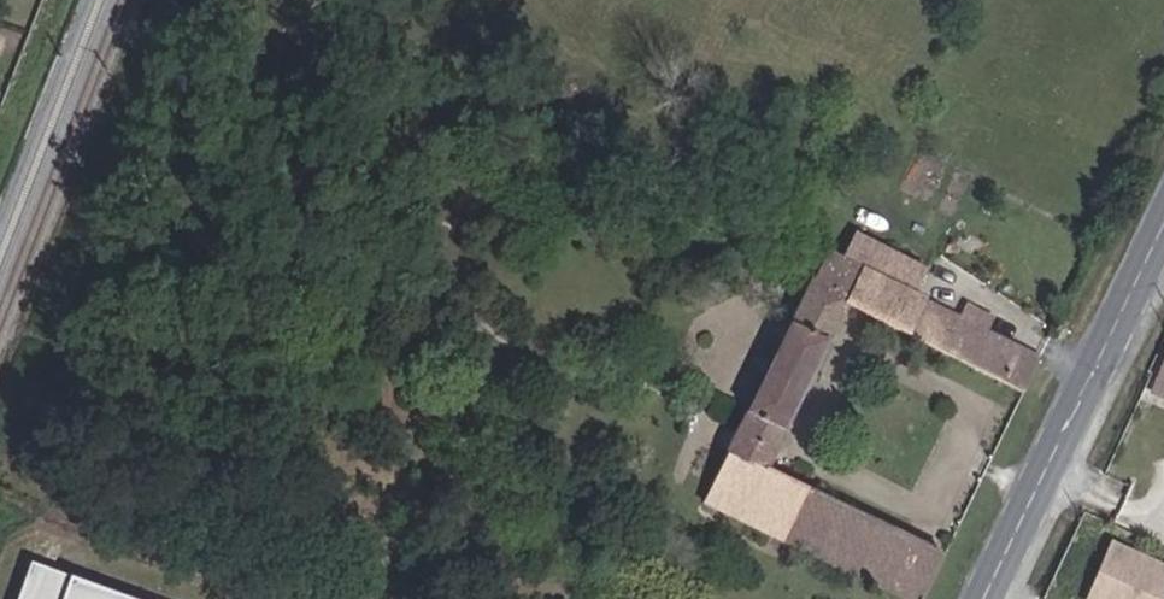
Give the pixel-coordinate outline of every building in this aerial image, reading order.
[(910,598),(926,598),(946,555),(769,471),(852,304),(1026,390),(1044,352),(919,292),(932,266),(861,231),(848,256),(832,248),(817,279),(815,278),(793,321),(795,322),(754,406),(752,406),(730,451),(732,452),(707,501),(910,598)] [(1093,598),(1161,598),(1163,593),(1163,573),(1116,550),(1093,598)] [(14,598),(133,598),(26,564),(14,598)]
